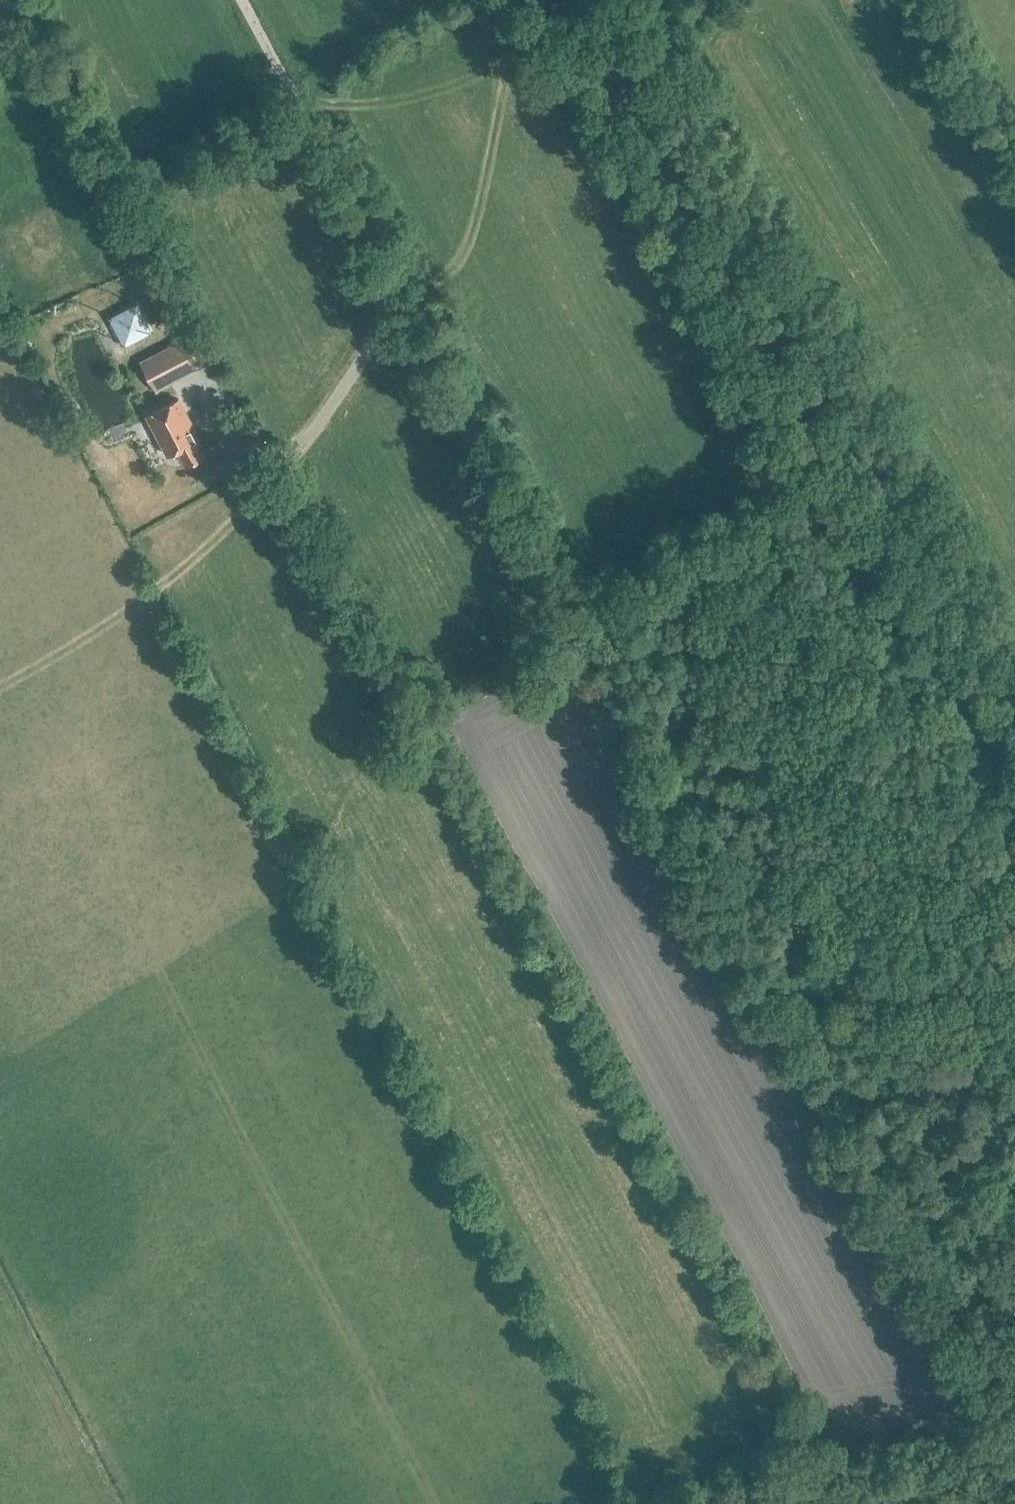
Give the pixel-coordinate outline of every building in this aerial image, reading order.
[(137,302),(111,316),(125,343),(151,330),(137,302)] [(210,361),(195,331),(139,359),(155,389),(210,361)] [(179,398),(146,415),(167,454),(175,450),(175,451),(178,450),(185,464),(206,453),(197,437),(199,435),(179,398)]
